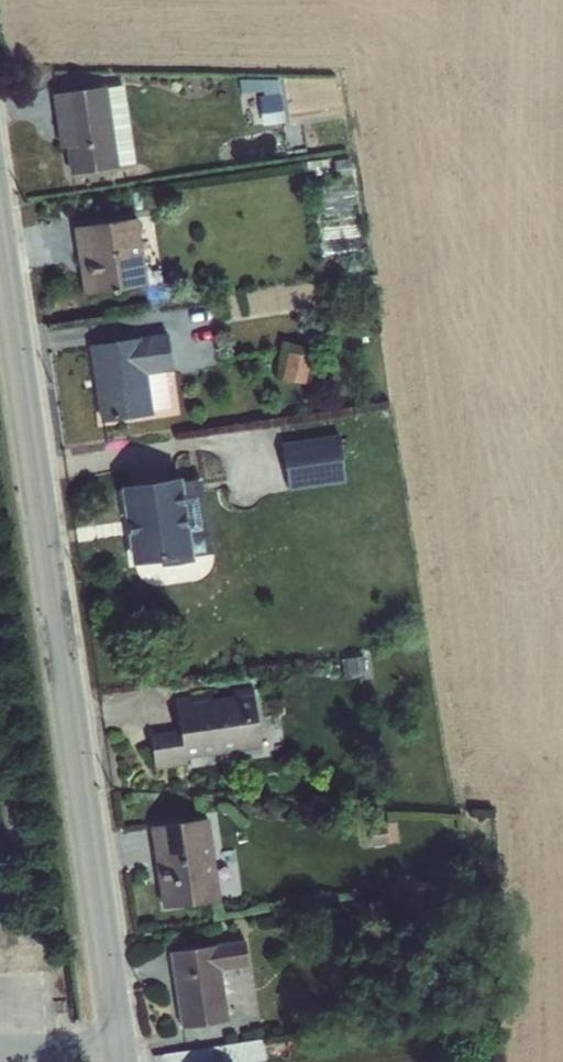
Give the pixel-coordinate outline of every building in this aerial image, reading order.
[(276,80),(238,79),(240,93),(261,90),(262,96),(257,97),(261,125),(283,122),(276,80)] [(105,86),(50,94),(58,148),(64,148),(68,175),(117,167),(117,166),(133,163),(122,84),(105,86)] [(347,159),(332,161),(335,178),(350,176),(347,159)] [(136,218),(72,227),(82,295),(146,285),(136,218)] [(166,333),(88,345),(99,423),(152,415),(151,410),(169,408),(164,372),(172,371),(166,333)] [(282,341),(275,378),(281,380),(304,385),(309,386),(317,348),(282,341)] [(337,435),(280,444),(287,490),(344,481),(337,435)] [(180,478),(119,487),(131,564),(158,560),(159,566),(193,561),(192,555),(212,552),(201,479),(181,483),(180,478)] [(178,729),(148,733),(154,770),(186,765),(186,759),(238,751),(239,757),(261,754),(250,687),(230,691),(231,695),(211,698),(210,693),(173,699),(178,729)] [(207,818),(148,826),(160,908),(219,900),(207,818)] [(383,821),(366,824),(370,847),(387,844),(397,843),(394,820),(383,821)] [(243,940),(168,952),(180,1028),(227,1021),(220,970),(247,966),(243,940)]
